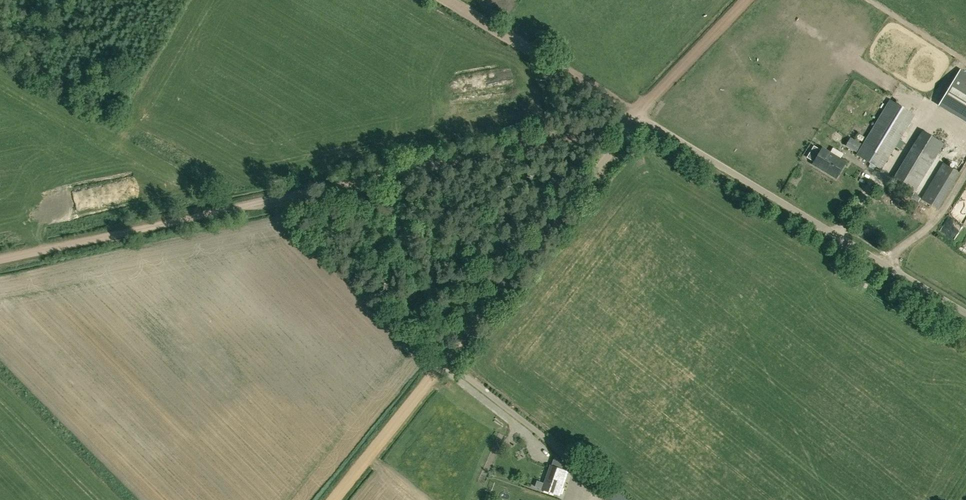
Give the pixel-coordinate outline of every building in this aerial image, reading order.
[(959,71),(938,105),(965,121),(965,75),(959,71)] [(914,114),(891,100),(857,155),(880,170),(914,114)] [(944,142),(923,129),(914,146),(935,158),(944,142)] [(935,158),(914,146),(894,179),(915,192),(935,158)] [(823,148),(813,164),(836,178),(846,162),(823,148)] [(944,163),(922,199),(938,208),(959,172),(944,163)] [(567,472),(551,466),(543,489),(560,495),(567,472)] [(610,483),(609,484),(588,467),(580,476),(602,494),(601,495),(607,499),(630,499),(610,483)]
